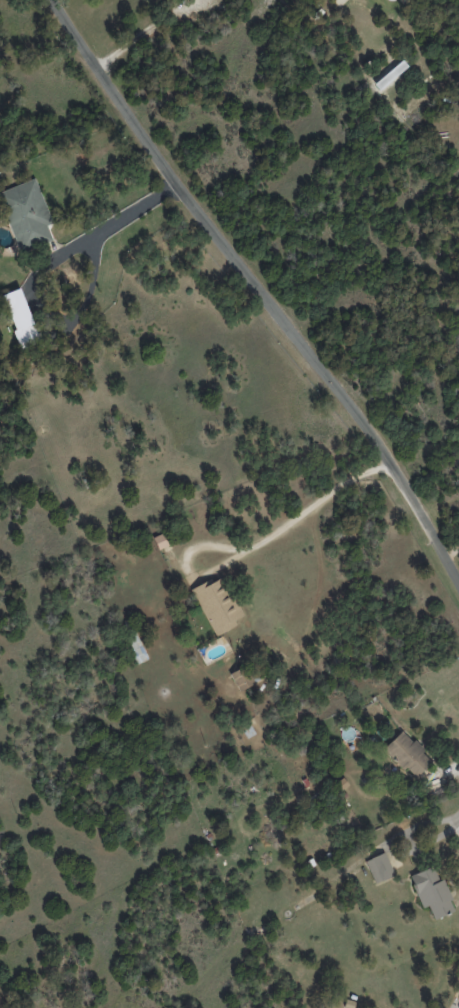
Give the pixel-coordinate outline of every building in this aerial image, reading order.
[(408,68),(403,60),(372,81),(378,89),(408,68)] [(35,178),(0,191),(0,199),(18,249),(51,237),(46,225),(51,223),(35,178)] [(21,349),(40,342),(20,288),(2,295),(21,349)] [(158,550),(168,545),(162,533),(152,537),(158,550)] [(236,625),(234,620),(242,616),(222,574),(191,589),(214,636),(236,625)] [(247,673),(243,666),(229,674),(239,691),(260,680),(254,669),(247,673)] [(414,780),(433,762),(402,730),(384,747),(414,780)] [(348,785),(343,777),(331,784),(336,792),(348,785)] [(373,883),(393,876),(385,852),(365,860),(373,883)] [(421,908),(428,905),(433,919),(455,911),(443,880),(438,881),(433,867),(410,875),(421,908)]
